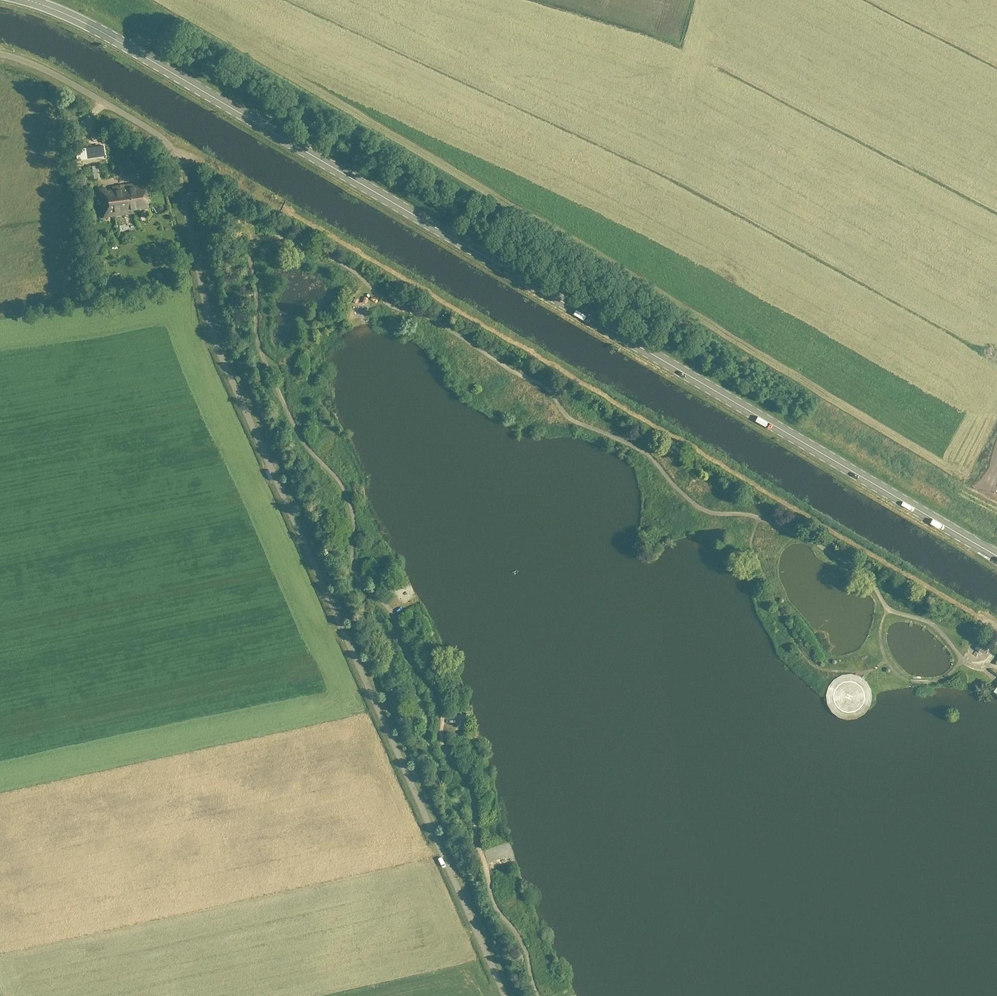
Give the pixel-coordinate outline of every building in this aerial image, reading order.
[(76,161),(93,158),(92,148),(75,150),(76,161)] [(97,179),(95,166),(86,168),(88,180),(97,179)] [(86,191),(84,173),(77,174),(79,192),(86,191)] [(147,208),(144,186),(136,187),(135,184),(112,188),(112,191),(106,192),(105,188),(98,189),(102,218),(139,213),(139,209),(147,208)] [(980,641),(976,647),(983,652),(988,647),(980,641)] [(362,646),(363,653),(371,652),(370,645),(362,646)]
